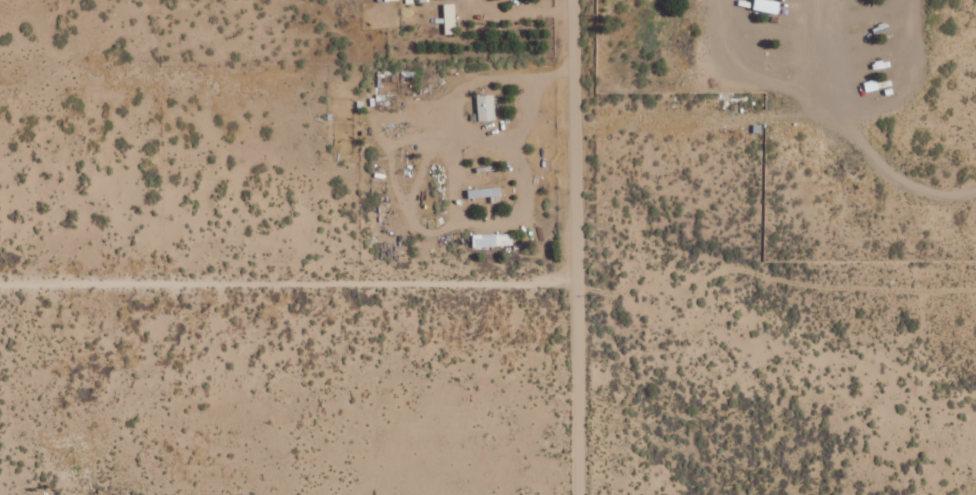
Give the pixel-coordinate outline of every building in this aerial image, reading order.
[(780,14),(781,1),(770,0),(756,0),(755,11),(780,14)] [(445,4),(446,34),(457,34),(456,4),(445,4)] [(479,121),(496,121),(495,96),(478,96),(479,121)] [(492,197),(492,203),(501,202),(501,187),(469,189),(469,198),(492,197)] [(474,246),(513,246),(513,233),(473,234),(474,246)]
